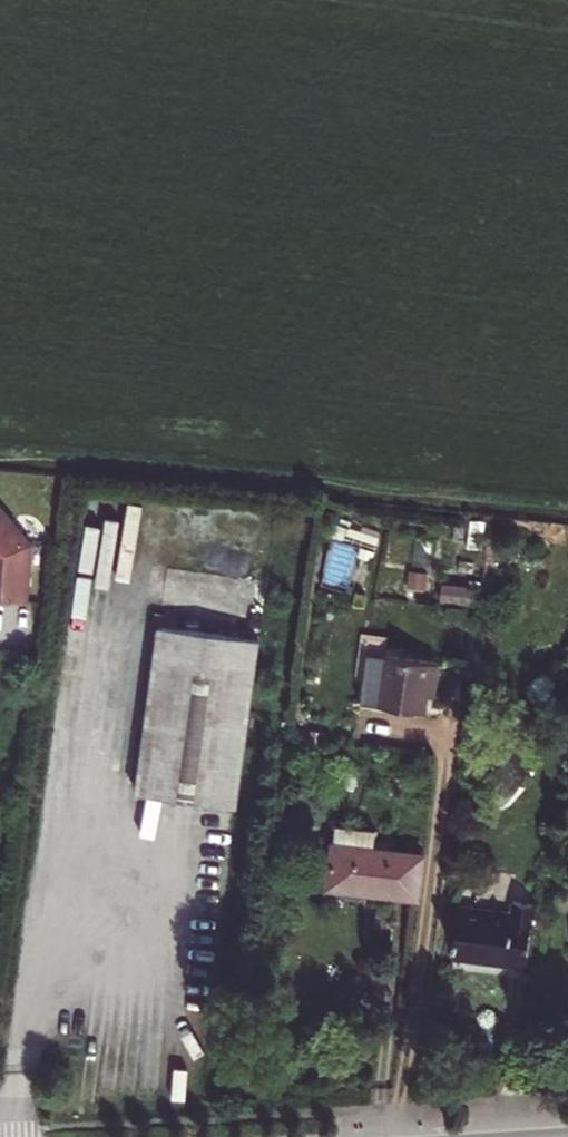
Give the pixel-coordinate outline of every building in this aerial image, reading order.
[(26,601),(31,544),(0,508),(0,599),(26,601)] [(322,578),(348,589),(363,555),(337,543),(322,578)] [(441,583),(439,602),(474,605),(476,586),(441,583)] [(159,625),(136,793),(236,807),(258,638),(159,625)] [(368,648),(360,703),(424,712),(427,695),(429,681),(434,682),(437,663),(384,656),(385,650),(368,648)] [(328,887),(418,899),(423,856),(374,849),(377,831),(336,826),(328,887)] [(512,914),(459,907),(453,955),(508,962),(509,956),(526,958),(533,903),(514,900),(512,914)] [(508,962),(525,965),(526,958),(509,956),(508,962)]
